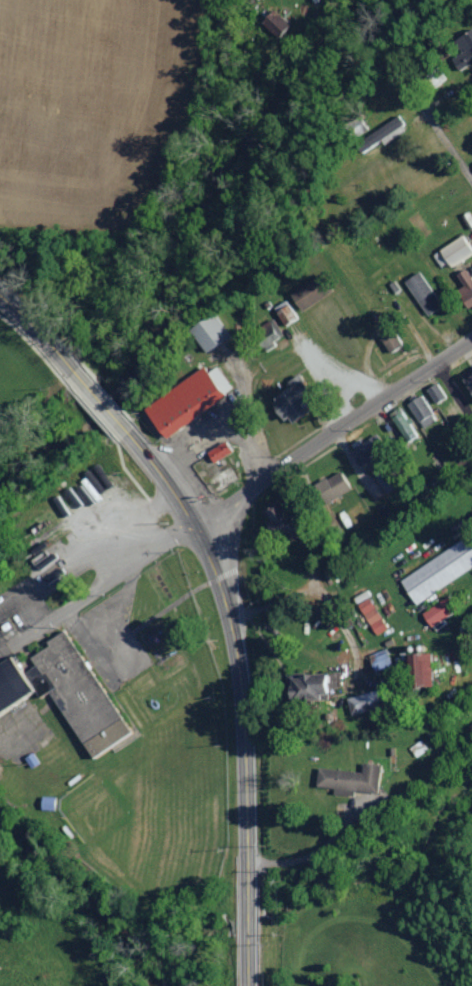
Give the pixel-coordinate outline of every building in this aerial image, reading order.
[(279,37),(291,25),(274,9),(263,22),(279,37)] [(457,36),(464,47),(450,56),(459,70),(471,62),(471,27),(457,36)] [(443,38),(450,48),(443,53),(435,43),(443,38)] [(439,65),(424,78),(432,87),(447,75),(439,65)] [(393,102),(350,130),(362,148),(405,121),(393,102)] [(355,145),(361,154),(381,140),(385,145),(407,130),(397,116),(355,145)] [(461,233),(441,247),(452,263),(471,249),(461,233)] [(468,265),(458,271),(463,280),(459,283),(469,298),(471,296),(471,271),(468,265)] [(418,268),(444,305),(431,314),(405,276),(418,268)] [(321,271),(331,287),(302,306),(291,290),(321,271)] [(274,307),(285,326),(297,318),(287,300),(274,307)] [(212,309),(191,325),(209,348),(230,332),(212,309)] [(252,325),(266,345),(285,332),(271,312),(252,325)] [(393,323),(406,342),(392,352),(379,333),(393,323)] [(203,361),(225,391),(166,434),(145,404),(203,361)] [(270,388),(296,425),(316,412),(306,398),(318,390),(301,366),(270,388)] [(460,377),(471,395),(471,369),(460,377)] [(436,404),(447,396),(437,382),(426,389),(436,404)] [(425,428),(438,419),(420,395),(407,404),(425,428)] [(390,413),(407,442),(417,436),(400,407),(390,413)] [(232,452),(226,441),(207,450),(213,462),(232,452)] [(340,469),(329,477),(325,471),(314,480),(332,503),(340,498),(337,494),(351,484),(340,469)] [(285,496),(304,526),(286,538),(267,507),(285,496)] [(414,604),(471,570),(471,536),(400,578),(414,604)] [(355,596),(357,603),(372,597),(370,590),(355,596)] [(361,603),(374,635),(387,629),(373,598),(361,603)] [(423,612),(431,626),(454,614),(446,600),(423,612)] [(40,644),(43,648),(27,659),(7,628),(0,633),(0,718),(40,691),(43,696),(49,692),(96,763),(137,735),(107,690),(65,627),(40,644)] [(407,652),(407,674),(412,674),(412,685),(430,685),(431,653),(407,652)] [(297,675),(301,700),(339,695),(335,670),(297,675)] [(386,687),(348,696),(352,713),(390,704),(386,687)] [(420,737),(410,745),(417,753),(427,745),(420,737)] [(323,765),(362,771),(364,758),(386,761),(382,792),(320,782),(323,765)]
